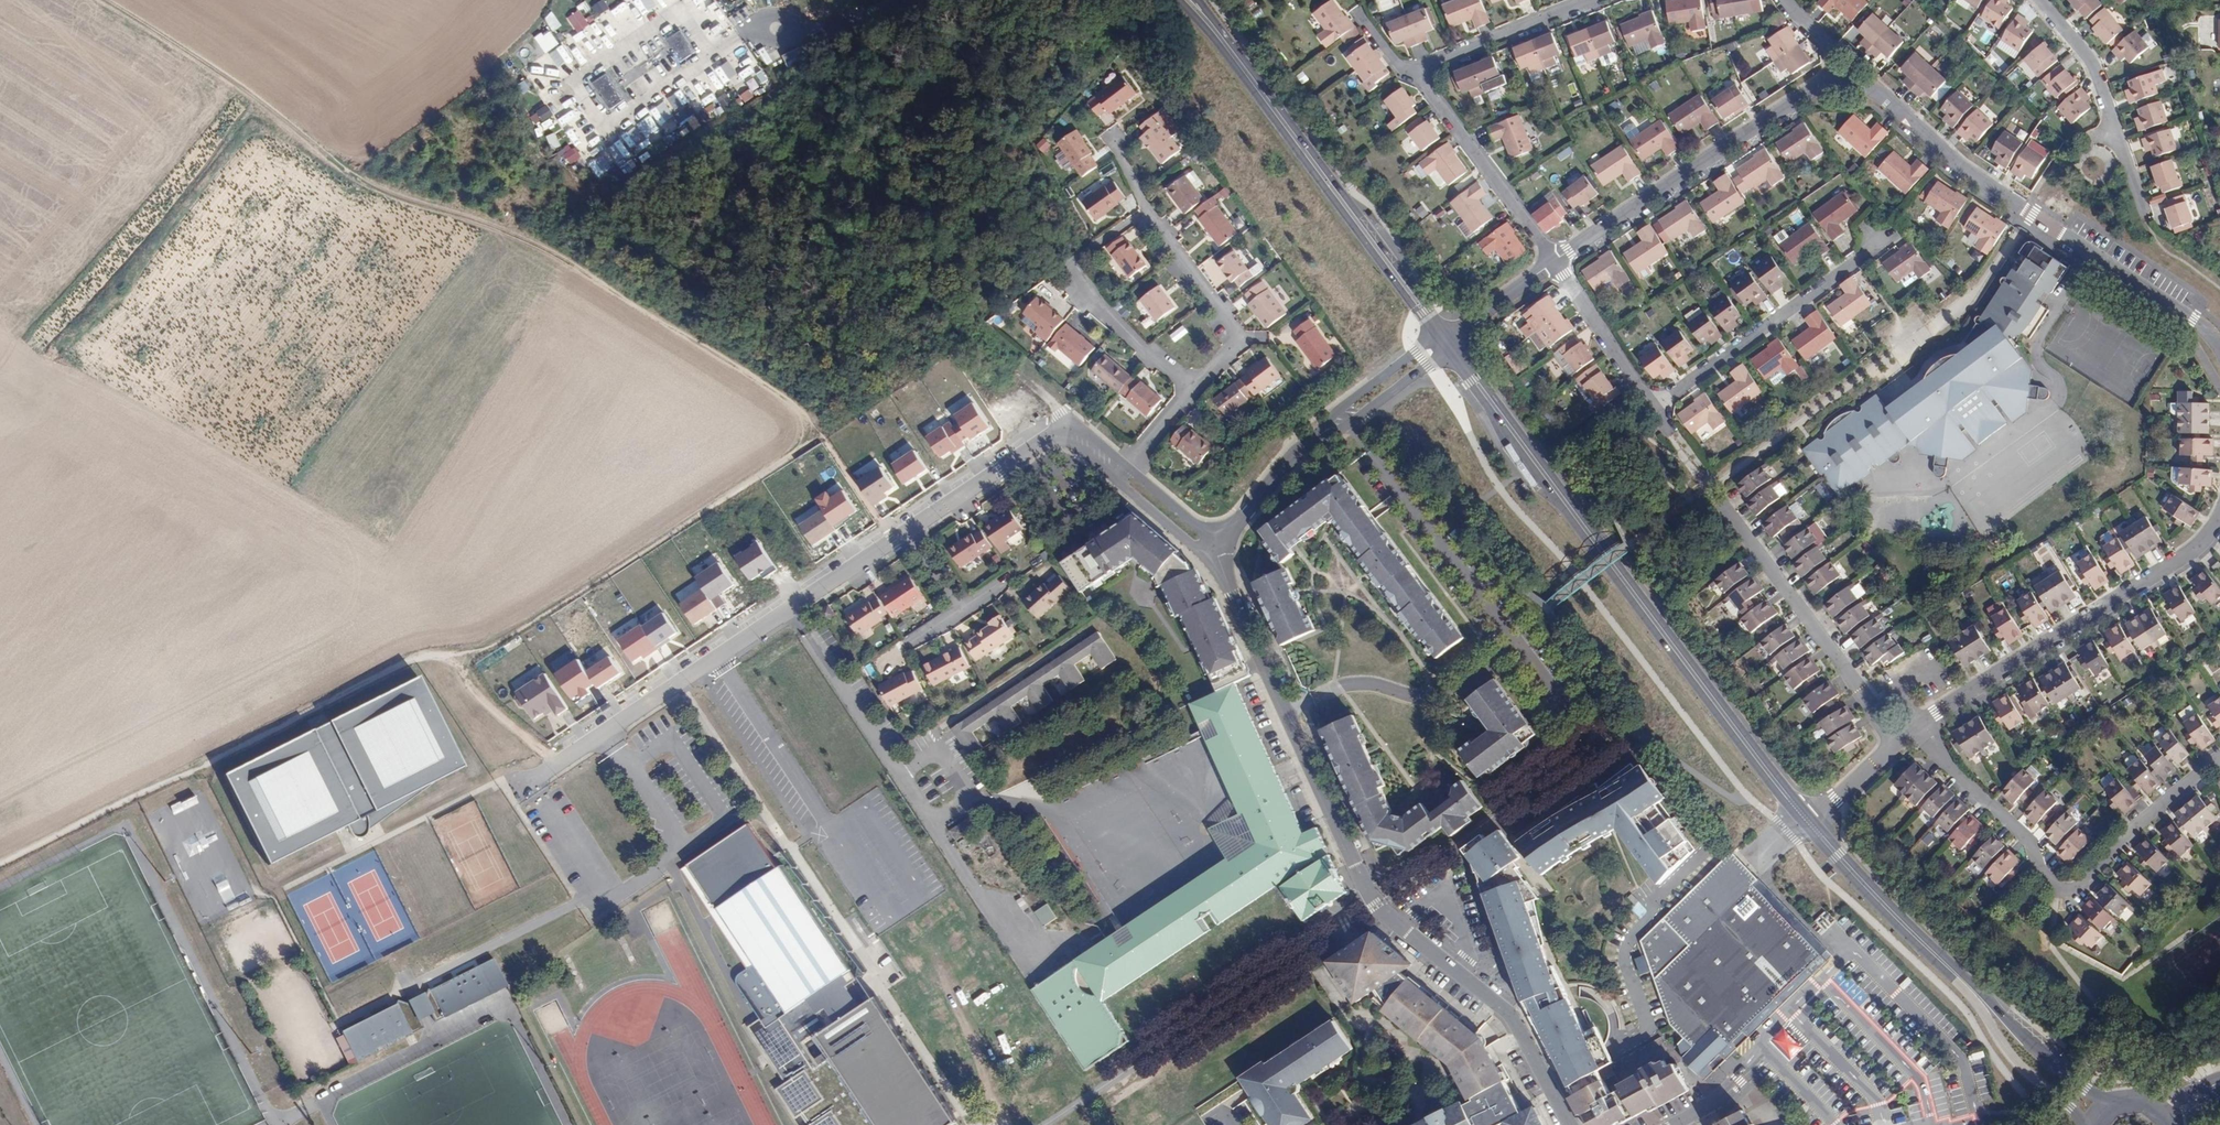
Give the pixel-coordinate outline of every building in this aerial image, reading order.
[(593,6),(600,17),(612,9),(606,0),(602,0),(593,6)] [(1347,21),(1344,17),(1332,0),(1312,14),(1324,31),(1317,37),(1325,48),(1354,26),(1349,19),(1347,21)] [(1479,0),(1457,0),(1441,6),(1450,29),(1471,20),(1475,29),(1488,24),(1479,0)] [(1666,2),(1669,26),(1689,23),(1690,33),(1705,30),(1700,0),(1681,0),(1666,2)] [(1736,18),(1733,0),(1710,0),(1712,14),(1720,13),(1720,20),(1736,18)] [(1736,18),(1750,15),(1749,8),(1756,7),(1754,0),(1733,0),(1736,18)] [(1868,4),(1863,0),(1822,0),(1817,5),(1828,15),(1835,7),(1851,22),(1868,4)] [(1955,3),(1966,10),(1969,5),(1977,10),(1983,0),(1957,0),(1955,3)] [(2006,5),(2001,2),(2002,0),(1993,0),(1981,18),(1999,30),(2013,9),(2006,5)] [(2076,10),(2079,8),(2081,10),(2086,16),(2101,4),(2098,0),(2068,0),(2076,10)] [(1424,9),(1406,17),(1417,45),(1427,41),(1425,35),(1433,31),(1424,9)] [(2124,31),(2106,9),(2091,22),(2096,27),(2093,30),(2107,45),(2124,31)] [(1643,16),(1639,18),(1620,26),(1629,48),(1647,41),(1651,49),(1665,44),(1652,10),(1642,14),(1643,16)] [(1772,29),(1773,31),(1787,22),(1781,14),(1767,23),(1772,29)] [(1860,43),(1868,50),(1889,28),(1874,14),(1858,32),(1865,38),(1860,43)] [(2022,25),(2025,19),(2019,15),(2001,41),(2019,53),(2033,32),(2026,28),(2022,25)] [(1417,45),(1406,17),(1386,25),(1395,46),(1404,43),(1407,49),(1417,45)] [(2030,23),(2025,19),(2022,25),(2026,28),(2030,23)] [(1587,30),(1599,58),(1612,53),(1609,46),(1615,43),(1607,22),(1587,30)] [(1766,51),(1773,63),(1799,46),(1788,28),(1769,40),(1773,47),(1766,51)] [(1889,28),(1868,50),(1876,59),(1881,53),(1888,59),(1904,42),(1889,28)] [(682,30),(668,40),(682,62),(696,52),(682,30)] [(1585,64),(1599,58),(1587,30),(1568,37),(1576,59),(1582,56),(1585,64)] [(2112,52),(2117,58),(2122,54),(2125,59),(2130,65),(2149,48),(2135,32),(2112,52)] [(1532,41),(1544,70),(1557,65),(1554,58),(1561,55),(1552,33),(1532,41)] [(576,35),(566,41),(574,53),(583,48),(576,35)] [(1346,59),(1356,72),(1377,56),(1363,38),(1348,49),(1352,55),(1346,59)] [(1531,75),(1544,70),(1532,41),(1513,49),(1521,71),(1528,68),(1531,75)] [(2058,61),(2044,45),(2024,61),(2034,73),(2040,69),(2044,73),(2058,61)] [(1799,46),(1773,63),(1781,75),(1788,69),(1792,75),(1810,63),(1799,46)] [(1615,55),(1612,53),(1599,58),(1603,68),(1616,62),(1617,59),(1615,55)] [(1903,83),(1911,90),(1931,67),(1917,53),(1900,70),(1908,77),(1903,83)] [(1377,56),(1356,72),(1364,83),(1371,79),(1375,84),(1389,73),(1377,56)] [(1473,65),(1485,94),(1498,89),(1495,82),(1501,79),(1492,57),(1473,65)] [(1472,99),(1485,94),(1473,65),(1454,73),(1462,94),(1469,92),(1472,99)] [(2062,95),(2073,85),(2076,83),(2072,77),(2062,65),(2047,78),(2051,83),(2047,87),(2057,99),(2062,95)] [(1931,67),(1911,90),(1919,98),(1925,92),(1931,98),(1947,81),(1931,67)] [(2133,95),(2127,97),(2129,105),(2159,95),(2156,86),(2164,83),(2160,71),(2128,82),(2131,90),(2133,95)] [(608,74),(594,83),(608,105),(623,96),(608,74)] [(1125,79),(1089,105),(1098,118),(1107,112),(1110,116),(1137,97),(1125,79)] [(1371,79),(1364,83),(1368,89),(1375,84),(1371,79)] [(2064,98),(2076,89),(2073,85),(2062,95),(2064,98)] [(1746,102),(1735,86),(1711,101),(1724,120),(1743,108),(1741,106),(1746,102)] [(2092,108),(2086,102),(2082,98),(2086,94),(2081,88),(2058,109),(2072,125),(2092,108)] [(1415,105),(1403,89),(1385,102),(1401,124),(1417,114),(1413,107),(1415,105)] [(1943,108),(1947,113),(1952,117),(1948,122),(1953,127),(1973,107),(1958,92),(1943,108)] [(2082,98),(2086,102),(2091,99),(2086,94),(2082,98)] [(1706,132),(1718,123),(1699,95),(1668,115),(1681,136),(1700,123),(1706,132)] [(2142,123),(2137,125),(2139,132),(2169,122),(2162,102),(2138,110),(2140,118),(2142,123)] [(1969,132),(1972,136),(1977,141),(1993,125),(1978,111),(1958,132),(1964,137),(1969,132)] [(1952,117),(1947,113),(1943,118),(1948,122),(1952,117)] [(1510,159),(1533,150),(1519,115),(1486,128),(1492,142),(1502,138),(1510,159)] [(1865,159),(1888,133),(1877,123),(1870,130),(1854,115),(1838,133),(1865,159)] [(1162,165),(1179,153),(1154,118),(1141,127),(1145,134),(1142,137),(1162,165)] [(1422,152),(1440,138),(1427,120),(1424,123),(1420,118),(1405,130),(1422,152)] [(1679,149),(1660,120),(1629,141),(1643,162),(1662,149),(1667,157),(1679,149)] [(1803,123),(1796,127),(1798,129),(1793,132),(1776,143),(1789,164),(1805,154),(1810,162),(1823,153),(1803,123)] [(2150,146),(2152,151),(2154,158),(2178,150),(2171,130),(2142,141),(2144,147),(2150,146)] [(1058,143),(1081,178),(1097,167),(1089,156),(1091,154),(1075,131),(1058,143)] [(1968,141),(1972,136),(1969,132),(1964,137),(1968,141)] [(1992,152),(1998,157),(2003,160),(1999,164),(2006,169),(2023,145),(2005,133),(1992,152)] [(1467,171),(1455,155),(1452,152),(1454,150),(1449,143),(1448,143),(1419,165),(1428,176),(1436,170),(1447,186),(1467,171)] [(1622,146),(1590,167),(1603,187),(1623,175),(1628,183),(1629,183),(1641,175),(1622,146)] [(574,148),(563,155),(570,165),(580,159),(574,148)] [(1741,174),(1733,179),(1743,194),(1767,179),(1772,187),(1784,179),(1764,148),(1757,153),(1758,155),(1754,158),(1737,169),(1741,174)] [(2011,172),(2018,177),(2021,172),(2026,175),(2032,179),(2045,160),(2028,148),(2011,172)] [(1905,195),(1928,170),(1917,160),(1910,167),(1894,152),(1877,169),(1905,195)] [(2163,193),(2182,187),(2173,161),(2151,168),(2158,188),(2161,187),(2163,193)] [(2021,172),(2018,177),(2023,180),(2026,175),(2021,172)] [(1745,204),(1725,174),(1713,182),(1719,191),(1700,203),(1701,204),(1714,224),(1745,204)] [(1184,214),(1202,201),(1184,176),(1166,189),(1184,214)] [(1124,197),(1131,192),(1120,177),(1113,181),(1112,179),(1089,195),(1103,215),(1126,199),(1124,197)] [(1598,195),(1585,177),(1562,194),(1573,210),(1580,205),(1581,207),(1582,207),(1598,195)] [(1958,197),(1955,195),(1938,183),(1925,202),(1941,213),(1941,214),(1936,221),(1948,229),(1968,199),(1960,194),(1958,197)] [(1473,233),(1492,218),(1479,200),(1486,195),(1478,184),(1451,204),(1473,233)] [(1857,211),(1844,193),(1814,215),(1833,241),(1844,233),(1838,225),(1857,211)] [(2194,222),(2185,195),(2166,201),(2168,208),(2165,209),(2165,210),(2172,229),(2194,222)] [(1532,215),(1547,234),(1563,221),(1561,218),(1567,214),(1555,199),(1532,215)] [(1686,200),(1679,205),(1680,207),(1676,210),(1659,221),(1672,241),(1688,231),(1693,239),(1706,230),(1686,200)] [(1220,247),(1237,234),(1217,207),(1200,220),(1220,247)] [(1978,214),(1976,218),(1966,232),(1965,234),(1980,244),(1977,248),(1988,255),(2005,230),(2000,226),(1998,228),(1994,226),(1978,214)] [(1966,232),(1976,218),(1971,215),(1961,229),(1966,232)] [(1511,231),(1514,230),(1508,222),(1479,244),(1488,255),(1495,250),(1507,266),(1526,251),(1514,235),(1511,231)] [(1830,250),(1810,224),(1790,239),(1780,246),(1793,264),(1812,251),(1818,258),(1830,250)] [(1668,254),(1649,225),(1636,234),(1642,242),(1624,254),(1637,274),(1668,254)] [(1780,246),(1790,239),(1785,231),(1775,239),(1780,246)] [(1130,279),(1147,266),(1129,243),(1126,245),(1122,239),(1107,249),(1130,279)] [(2043,307),(2069,269),(2031,243),(2027,245),(2021,254),(2028,260),(2025,263),(2022,261),(2019,262),(2018,264),(2018,267),(2021,270),(2019,273),(2013,269),(2007,278),(2005,278),(2003,280),(2002,282),(2002,286),(1982,316),(1979,317),(1977,318),(1976,320),(1977,324),(1965,342),(1970,346),(1966,349),(1959,355),(1952,356),(1943,360),(1935,366),(1928,374),(1926,380),(1886,408),(1876,395),(1863,405),(1863,409),(1860,412),(1855,411),(1847,413),(1837,419),(1830,424),(1824,433),(1825,436),(1823,438),(1820,439),(1817,439),(1802,450),(1837,497),(1851,487),(1855,490),(1860,490),(1863,487),(1863,483),(1862,479),(1870,473),(1869,470),(1871,468),(1870,467),(1873,464),(1874,466),(1877,464),(1879,466),(1889,458),(1892,461),(1894,462),(1898,462),(1901,459),(1901,455),(1899,451),(1907,445),(1914,446),(1921,454),(1935,457),(1934,465),(1935,466),(1935,473),(1938,476),(1943,477),(1946,473),(1949,459),(1962,461),(1975,451),(1962,432),(1967,429),(1977,443),(2006,423),(1996,407),(1999,405),(2013,423),(2026,413),(2029,399),(2038,400),(2038,399),(2048,399),(2050,394),(2048,390),(2042,389),(2041,387),(2031,385),(2033,371),(2015,348),(2024,336),(2030,339),(2049,311),(2043,307)] [(1910,243),(1903,248),(1905,250),(1901,253),(1884,264),(1897,283),(1900,281),(1914,271),(1919,279),(1920,280),(1931,272),(1930,271),(1910,243)] [(1604,257),(1599,260),(1582,271),(1595,292),(1612,281),(1617,289),(1630,281),(1609,251),(1602,255),(1604,257)] [(1240,288),(1253,278),(1234,253),(1219,264),(1219,265),(1233,283),(1235,282),(1240,288)] [(1774,285),(1780,281),(1786,277),(1771,258),(1754,270),(1771,294),(1777,290),(1774,285)] [(1914,271),(1900,281),(1906,288),(1919,279),(1914,271)] [(1746,305),(1751,301),(1757,298),(1760,302),(1767,297),(1750,274),(1732,286),(1746,305)] [(1840,287),(1852,278),(1851,277),(1839,286),(1840,287)] [(1871,305),(1852,278),(1840,287),(1846,294),(1828,307),(1841,326),(1871,305)] [(1783,286),(1780,281),(1774,285),(1777,290),(1783,286)] [(1268,327),(1286,314),(1262,282),(1246,294),(1252,301),(1250,303),(1268,327)] [(1157,323),(1174,310),(1159,289),(1141,302),(1157,323)] [(1018,313),(1049,339),(1062,324),(1052,315),(1053,313),(1033,296),(1018,313)] [(1528,321),(1536,332),(1561,314),(1548,296),(1529,310),(1533,316),(1528,321)] [(1730,324),(1741,316),(1727,296),(1709,310),(1727,332),(1733,328),(1730,324)] [(1757,298),(1751,301),(1754,306),(1760,302),(1757,298)] [(1836,339),(1817,311),(1805,319),(1811,328),(1792,341),(1806,360),(1836,339)] [(1721,336),(1704,313),(1687,325),(1702,344),(1711,337),(1714,341),(1721,336)] [(1561,314),(1536,332),(1544,343),(1550,339),(1554,343),(1572,330),(1561,314)] [(1295,342),(1317,371),(1336,357),(1309,321),(1294,332),(1299,339),(1295,342)] [(1081,365),(1095,349),(1073,330),(1071,331),(1066,327),(1047,349),(1052,354),(1059,347),(1081,365)] [(1693,351),(1679,331),(1661,344),(1678,368),(1686,363),(1683,358),(1693,351)] [(1576,373),(1595,359),(1582,342),(1580,344),(1575,339),(1553,355),(1562,367),(1569,363),(1576,373)] [(1773,346),(1768,349),(1752,361),(1765,379),(1769,376),(1781,367),(1787,375),(1788,376),(1799,367),(1778,339),(1772,343),(1773,346)] [(1668,376),(1675,370),(1658,346),(1639,359),(1653,380),(1664,372),(1668,376)] [(1091,371),(1118,394),(1119,393),(1131,379),(1105,356),(1091,371)] [(1251,393),(1254,396),(1280,377),(1266,359),(1249,372),(1249,374),(1241,380),(1251,393)] [(1762,392),(1742,365),(1731,373),(1738,381),(1718,395),(1732,414),(1762,392)] [(1781,367),(1769,376),(1774,384),(1787,375),(1781,367)] [(1584,386),(1600,408),(1616,397),(1612,391),(1615,389),(1602,372),(1584,386)] [(1131,379),(1119,393),(1147,417),(1160,402),(1146,391),(1148,389),(1140,382),(1138,385),(1131,379)] [(1251,393),(1241,380),(1213,401),(1226,418),(1248,402),(1245,398),(1251,393)] [(1146,391),(1160,402),(1161,400),(1148,389),(1146,391)] [(1704,392),(1696,398),(1698,401),(1693,404),(1678,415),(1692,434),(1708,423),(1714,432),(1726,422),(1704,392)] [(2173,414),(2178,415),(2179,404),(2170,403),(2170,410),(2173,413),(2173,414)] [(2179,404),(2178,415),(2178,417),(2208,418),(2208,404),(2179,403),(2179,404)] [(961,424),(955,428),(964,442),(970,438),(972,441),(991,429),(974,405),(956,416),(961,424)] [(2178,433),(2190,433),(2201,434),(2208,434),(2208,418),(2178,417),(2178,433)] [(951,423),(928,438),(941,458),(951,452),(957,448),(958,451),(966,445),(964,442),(955,428),(951,423)] [(1190,434),(1182,428),(1170,441),(1198,465),(1212,449),(1192,432),(1190,434)] [(2190,439),(2181,438),(2181,454),(2192,455),(2205,455),(2214,455),(2214,439),(2201,439),(2190,439)] [(904,485),(928,470),(916,451),(893,466),(904,485)] [(1766,463),(1736,486),(1745,498),(1753,494),(1761,488),(1771,480),(1764,471),(1769,467),(1766,463)] [(2213,470),(2180,468),(2179,484),(2190,485),(2189,491),(2198,492),(2199,486),(2202,486),(2211,487),(2213,470)] [(894,487),(882,469),(859,484),(874,505),(881,500),(879,497),(885,493),(894,487)] [(1440,662),(1467,641),(1433,597),(1431,597),(1412,572),(1414,571),(1388,536),(1386,537),(1367,512),(1368,511),(1351,487),(1349,488),(1343,481),(1335,486),(1333,485),(1265,536),(1272,546),(1269,549),(1283,568),(1296,558),(1292,553),(1334,521),(1365,563),(1363,564),(1384,591),(1386,590),(1406,616),(1404,618),(1424,645),(1426,644),(1440,662)] [(1778,486),(1776,483),(1764,491),(1756,498),(1746,505),(1755,517),(1763,512),(1770,506),(1780,499),(1774,490),(1778,486)] [(1764,491),(1761,488),(1753,494),(1756,498),(1764,491)] [(824,510),(834,526),(857,511),(842,490),(830,498),(825,491),(815,498),(824,510)] [(2199,512),(2173,495),(2164,509),(2173,515),(2170,520),(2177,524),(2179,520),(2184,522),(2190,526),(2199,512)] [(1802,516),(1792,503),(1762,526),(1772,539),(1779,533),(1784,529),(1788,534),(1800,525),(1797,520),(1802,516)] [(1773,510),(1770,506),(1763,512),(1766,515),(1773,510)] [(801,525),(814,544),(836,530),(834,526),(824,510),(801,525)] [(1001,519),(985,529),(1001,553),(1010,548),(1005,540),(1020,530),(1009,514),(1001,519)] [(1185,613),(1220,689),(1234,683),(1236,682),(1253,674),(1217,598),(1213,600),(1203,577),(1197,569),(1194,571),(1188,559),(1184,553),(1138,515),(1129,521),(1128,520),(1075,555),(1076,557),(1064,565),(1081,592),(1135,557),(1158,575),(1163,585),(1166,584),(1179,615),(1185,613)] [(2134,516),(2130,518),(2151,551),(2164,543),(2161,539),(2166,536),(2162,530),(2157,533),(2152,525),(2146,516),(2138,522),(2134,516)] [(984,527),(985,529),(1001,519),(999,517),(984,527)] [(2151,551),(2130,518),(2127,520),(2130,526),(2121,532),(2127,541),(2132,549),(2128,552),(2131,558),(2137,555),(2139,558),(2151,551)] [(2157,522),(2152,525),(2157,533),(2162,530),(2157,522)] [(1816,528),(1813,524),(1783,547),(1792,559),(1799,553),(1806,548),(1817,540),(1811,532),(1816,528)] [(1783,537),(1788,534),(1784,529),(1779,533),(1783,537)] [(960,568),(992,547),(981,531),(974,536),(972,534),(961,541),(963,544),(950,553),(960,568)] [(2122,544),(2118,537),(2103,546),(2109,555),(2104,558),(2107,563),(2112,560),(2115,565),(2119,571),(2121,575),(2136,566),(2131,558),(2128,552),(2122,544)] [(774,566),(757,541),(735,555),(752,581),(774,566)] [(948,550),(950,553),(963,544),(961,541),(948,550)] [(2127,541),(2122,544),(2128,552),(2132,549),(2127,541)] [(1824,546),(1822,543),(1810,552),(1802,558),(1793,566),(1802,579),(1810,573),(1817,567),(1827,559),(1820,550),(1824,546)] [(1810,552),(1806,548),(1799,553),(1802,558),(1810,552)] [(1041,554),(1046,561),(1052,557),(1047,550),(1041,554)] [(2110,582),(2092,553),(2078,562),(2083,571),(2078,574),(2082,579),(2086,576),(2090,582),(2093,587),(2096,591),(2110,582)] [(1000,560),(996,554),(991,557),(995,563),(1000,560)] [(2112,560),(2107,563),(2110,568),(2115,565),(2112,560)] [(1841,576),(1830,562),(1820,570),(1812,576),(1805,582),(1814,595),(1817,592),(1819,594),(1823,591),(1829,586),(1832,590),(1836,587),(1833,583),(1841,576)] [(705,591),(719,611),(727,605),(721,596),(736,586),(721,564),(698,579),(705,591)] [(1747,576),(1738,565),(1710,586),(1718,598),(1733,587),(1736,591),(1745,585),(1741,581),(1747,576)] [(1820,570),(1817,567),(1810,573),(1812,576),(1820,570)] [(1286,569),(1284,570),(1254,584),(1283,647),(1316,632),(1309,618),(1305,619),(1291,587),(1294,586),(1286,569)] [(2060,571),(2049,579),(2065,604),(2076,597),(2060,571)] [(2219,600),(2219,587),(2208,572),(2194,581),(2198,587),(2194,590),(2198,595),(2203,592),(2206,597),(2214,605),(2219,600)] [(1071,591),(1060,578),(1048,589),(1045,585),(1024,603),(1038,619),(1071,591)] [(911,579),(901,586),(902,588),(897,591),(895,590),(882,599),(894,617),(923,598),(911,579)] [(1736,591),(1724,601),(1726,604),(1732,600),(1739,609),(1749,602),(1756,596),(1763,591),(1753,579),(1745,585),(1736,591)] [(2065,604),(2049,579),(2036,587),(2042,596),(2037,599),(2042,606),(2047,603),(2050,608),(2052,612),(2065,604)] [(1856,586),(1854,583),(1823,607),(1832,618),(1841,612),(1848,606),(1858,599),(1851,590),(1856,586)] [(1826,595),(1832,590),(1829,586),(1823,591),(1826,595)] [(2183,622),(2197,613),(2181,586),(2167,595),(2171,601),(2165,605),(2168,610),(2174,607),(2177,613),(2183,622)] [(719,611),(705,591),(682,606),(695,626),(702,622),(702,619),(708,615),(711,616),(719,611)] [(2037,599),(2032,591),(2017,601),(2023,609),(2019,613),(2022,618),(2026,614),(2030,620),(2032,625),(2035,623),(2038,627),(2050,619),(2045,612),(2042,606),(2037,599)] [(2202,600),(2206,597),(2203,592),(2198,595),(2202,600)] [(1756,596),(1749,602),(1752,606),(1759,600),(1756,596)] [(1845,635),(1847,633),(1853,628),(1861,623),(1870,616),(1864,607),(1869,603),(1866,600),(1852,611),(1844,617),(1836,623),(1845,635)] [(887,614),(878,601),(871,606),(869,604),(847,619),(858,636),(881,621),(880,619),(887,614)] [(1767,601),(1741,620),(1752,633),(1760,627),(1763,631),(1768,627),(1764,622),(1769,619),(1776,614),(1767,601)] [(828,605),(819,612),(826,621),(834,615),(828,605)] [(1844,617),(1852,611),(1848,606),(1841,612),(1844,617)] [(2172,615),(2177,613),(2174,607),(2168,610),(2172,615)] [(2007,641),(2010,645),(2024,636),(2007,608),(1992,616),(1998,625),(1993,628),(1997,633),(2001,631),(2004,636),(2007,641)] [(2141,617),(2160,647),(2163,646),(2159,640),(2168,634),(2153,609),(2141,617)] [(644,628),(658,649),(666,644),(664,642),(669,639),(678,633),(665,614),(644,628)] [(1868,643),(1876,637),(1885,630),(1878,621),(1883,618),(1880,614),(1864,627),(1856,633),(1851,637),(1860,649),(1862,647),(1868,643)] [(2026,614),(2022,618),(2025,623),(2030,620),(2026,614)] [(1004,623),(1000,617),(990,623),(991,625),(977,634),(978,637),(966,644),(976,660),(1013,637),(1011,634),(1008,628),(1004,623)] [(2156,650),(2160,647),(2141,617),(2128,625),(2130,627),(2129,628),(2143,651),(2152,645),(2156,650)] [(1010,619),(1004,623),(1008,628),(1011,625),(1013,624),(1010,619)] [(903,621),(896,625),(901,631),(907,627),(903,621)] [(1960,621),(1955,624),(1961,633),(1963,632),(1966,631),(1960,621)] [(890,623),(885,625),(889,633),(894,630),(890,623)] [(1856,633),(1864,627),(1861,623),(1853,628),(1856,633)] [(1784,624),(1754,647),(1757,650),(1763,647),(1769,655),(1778,648),(1786,643),(1794,637),(1784,624)] [(2122,660),(2137,651),(2120,625),(2108,633),(2110,636),(2107,637),(2109,640),(2105,643),(2108,648),(2113,645),(2117,651),(2122,660)] [(643,626),(620,642),(634,663),(642,657),(648,653),(650,655),(658,649),(644,628),(643,626)] [(1980,658),(1991,651),(1975,626),(1966,631),(1963,632),(1980,658)] [(1961,659),(1963,663),(1965,662),(1967,666),(1980,658),(1963,632),(1961,633),(1950,642),(1956,650),(1951,653),(1954,657),(1958,655),(1961,659)] [(1117,660),(1098,633),(953,729),(971,757),(984,749),(974,733),(998,717),(1008,732),(1022,724),(1011,708),(1029,696),(1030,696),(1040,711),(1054,702),(1043,686),(1061,674),(1072,690),(1085,681),(1075,666),(1094,653),(1104,669),(1117,660)] [(1885,655),(1889,660),(1893,657),(1890,652),(1897,647),(1888,634),(1879,641),(1871,647),(1866,651),(1862,653),(1872,665),(1880,659),(1885,655)] [(1871,647),(1879,641),(1876,637),(1868,643),(1871,647)] [(1781,653),(1769,661),(1772,665),(1778,661),(1784,670),(1795,662),(1801,657),(1810,651),(1800,639),(1790,647),(1781,653)] [(2096,676),(2112,667),(2095,641),(2081,649),(2083,653),(2081,654),(2084,657),(2080,660),(2082,664),(2087,662),(2091,667),(2096,676)] [(1786,643),(1778,648),(1781,653),(1790,647),(1786,643)] [(1862,647),(1866,651),(1871,647),(1868,643),(1862,647)] [(2112,654),(2117,651),(2113,645),(2108,648),(2112,654)] [(970,667),(959,648),(923,667),(934,686),(970,667)] [(1884,664),(1889,660),(1885,655),(1880,659),(1884,664)] [(1801,657),(1795,662),(1798,666),(1805,661),(1801,657)] [(596,685),(599,689),(621,674),(611,658),(588,673),(596,685)] [(1798,666),(1783,677),(1793,690),(1801,685),(1804,689),(1809,685),(1807,681),(1811,677),(1820,671),(1810,658),(1805,661),(1798,666)] [(567,673),(560,677),(577,704),(591,694),(588,690),(596,685),(588,673),(581,663),(574,668),(573,666),(566,670),(567,673)] [(2054,671),(2073,702),(2076,700),(2073,694),(2082,688),(2067,664),(2054,671)] [(2070,704),(2073,702),(2054,671),(2043,678),(2045,682),(2043,683),(2057,705),(2066,699),(2070,704)] [(905,676),(904,673),(879,686),(888,705),(921,689),(912,672),(905,676)] [(266,861),(345,822),(348,829),(349,831),(352,833),(353,834),(357,835),(361,835),(364,832),(366,829),(366,826),(366,815),(370,813),(373,811),(376,816),(418,786),(462,764),(419,674),(222,770),(266,861)] [(569,709),(546,675),(518,693),(519,695),(518,696),(517,701),(521,707),(526,708),(526,707),(535,720),(545,713),(553,708),(559,716),(569,709)] [(1522,739),(1534,730),(1493,676),(1467,696),(1490,725),(1472,739),(1471,737),(1459,747),(1478,772),(1490,764),(1493,766),(1525,743),(1522,739)] [(2037,714),(2051,705),(2034,679),(2021,686),(2023,690),(2022,691),(2024,694),(2019,697),(2025,707),(2024,708),(2031,720),(2038,716),(2037,714)] [(1829,682),(1803,701),(1813,714),(1820,708),(1823,712),(1829,708),(1825,704),(1830,700),(1838,694),(1829,682)] [(1032,990),(1086,1071),(1124,1046),(1125,1029),(1105,1001),(1105,999),(1211,929),(1204,918),(1212,913),(1219,924),(1271,889),(1273,889),(1281,883),(1306,867),(1309,875),(1335,870),(1325,847),(1326,846),(1317,828),(1304,832),(1303,833),(1234,683),(1220,689),(1189,704),(1241,815),(1251,810),(1263,835),(1257,856),(1236,869),(1232,863),(1165,908),(1170,916),(1138,937),(1130,925),(1032,990)] [(2011,730),(2026,721),(2008,694),(1995,702),(1997,706),(1996,707),(1998,710),(1993,713),(1996,718),(2001,715),(2005,721),(2011,730)] [(2209,705),(2215,714),(2210,717),(2214,722),(2218,720),(2219,722),(2219,698),(2209,705)] [(1846,723),(1854,718),(1846,706),(1814,725),(1816,729),(1822,726),(1827,734),(1837,728),(1846,723)] [(2215,740),(2198,713),(2185,723),(2190,731),(2185,734),(2189,739),(2193,736),(2197,742),(2202,748),(2215,740)] [(2001,715),(1996,718),(2000,724),(2005,721),(2001,715)] [(1980,717),(1967,724),(1984,750),(1996,743),(1980,717)] [(1483,806),(1475,795),(1462,780),(1453,786),(1454,789),(1453,792),(1452,793),(1454,796),(1430,814),(1424,805),(1409,817),(1407,822),(1404,821),(1403,820),(1395,818),(1395,819),(1392,818),(1393,813),(1383,791),(1388,789),(1382,777),(1378,779),(1376,775),(1367,757),(1360,741),(1359,738),(1363,736),(1355,718),(1322,732),(1372,841),(1388,845),(1392,843),(1395,846),(1410,850),(1445,825),(1453,836),(1473,821),(1469,816),(1483,806)] [(1837,728),(1840,732),(1848,727),(1846,723),(1837,728)] [(1954,733),(1959,741),(1962,745),(1965,750),(1970,758),(1984,750),(1967,724),(1954,733)] [(2159,739),(2165,748),(2172,756),(2175,760),(2178,758),(2180,760),(2188,753),(2165,724),(2163,726),(2161,726),(2154,731),(2160,738),(2159,739)] [(2193,736),(2189,739),(2192,745),(2197,742),(2193,736)] [(2161,751),(2152,741),(2149,743),(2153,748),(2145,755),(2152,763),(2158,772),(2163,777),(2164,776),(2165,778),(2176,768),(2168,759),(2161,751)] [(2165,748),(2161,751),(2168,759),(2172,756),(2165,748)] [(2143,787),(2147,793),(2160,782),(2154,775),(2148,767),(2140,758),(2128,769),(2135,777),(2130,781),(2134,786),(2139,782),(2143,787)] [(1927,772),(1916,762),(1910,768),(1907,772),(1903,768),(1899,772),(1902,776),(1894,785),(1904,794),(1908,794),(1927,772)] [(2158,772),(2152,763),(2148,767),(2154,775),(2158,772)] [(2025,768),(2004,790),(2014,800),(2017,797),(2019,799),(2021,798),(2029,788),(2037,780),(2036,779),(2042,773),(2033,764),(2027,771),(2025,768)] [(1630,858),(1636,865),(1640,862),(1660,883),(1690,854),(1683,846),(1686,844),(1667,823),(1664,826),(1650,811),(1654,808),(1644,794),(1649,789),(1649,785),(1646,783),(1642,784),(1638,787),(1624,770),(1585,799),(1577,805),(1574,801),(1518,843),(1524,851),(1523,853),(1524,856),(1525,857),(1528,857),(1529,857),(1543,875),(1562,860),(1583,847),(1604,838),(1613,834),(1632,855),(1630,858)] [(1904,794),(1900,798),(1903,801),(1907,798),(1916,805),(1925,797),(1932,789),(1939,783),(1927,772),(1908,794),(1904,794)] [(2138,800),(2119,777),(2105,789),(2111,796),(2107,800),(2110,805),(2115,801),(2119,807),(2124,812),(2138,800)] [(2139,782),(2134,786),(2138,791),(2143,787),(2139,782)] [(190,785),(175,792),(178,800),(168,804),(172,815),(198,804),(190,785)] [(1929,801),(1918,812),(1921,815),(1925,810),(1934,817),(1942,809),(1949,802),(1954,796),(1944,785),(1936,793),(1929,801)] [(366,815),(366,826),(372,822),(418,786),(376,816),(373,811),(370,813),(366,815)] [(2029,788),(2021,798),(2025,801),(2033,792),(2029,788)] [(1932,789),(1925,797),(1929,801),(1936,793),(1932,789)] [(2058,801),(2046,790),(2027,811),(2037,821),(2039,819),(2041,819),(2043,818),(2051,809),(2058,801)] [(2208,827),(2209,826),(2218,818),(2213,811),(2217,808),(2212,802),(2208,805),(2205,802),(2201,797),(2199,795),(2188,804),(2208,827)] [(1582,796),(1574,801),(1577,805),(1585,799),(1582,796)] [(1945,813),(1937,821),(1948,831),(1957,822),(1964,815),(1969,809),(1959,799),(1952,806),(1945,813)] [(2115,801),(2110,805),(2115,810),(2119,807),(2115,801)] [(1942,809),(1945,813),(1952,806),(1949,802),(1942,809)] [(2208,834),(2213,831),(2209,826),(2208,827),(2188,804),(2176,813),(2179,817),(2183,821),(2189,830),(2195,837),(2204,830),(2208,834)] [(2075,809),(2072,806),(2049,831),(2058,840),(2060,838),(2062,840),(2079,821),(2071,813),(2075,809)] [(2055,813),(2051,809),(2043,818),(2047,822),(2055,813)] [(1230,858),(1130,925),(1138,937),(1170,916),(1165,908),(1232,863),(1236,869),(1257,856),(1263,835),(1251,810),(1241,815),(1211,829),(1230,858)] [(1977,833),(1984,826),(1972,814),(1967,819),(1961,826),(1950,838),(1961,849),(1968,841),(1977,833)] [(1957,822),(1961,826),(1967,819),(1964,815),(1957,822)] [(2161,831),(2164,834),(2168,839),(2172,844),(2168,847),(2173,853),(2177,850),(2182,856),(2195,846),(2173,821),(2161,831)] [(2179,825),(2185,833),(2189,830),(2183,821),(2179,825)] [(737,985),(760,1019),(748,1027),(764,1051),(767,1049),(776,1063),(773,1065),(785,1083),(776,1089),(796,1119),(801,1115),(808,1124),(959,1124),(872,993),(857,1003),(853,997),(845,1002),(842,998),(839,993),(847,987),(843,982),(854,974),(817,923),(819,922),(811,911),(809,912),(778,868),(749,823),(681,869),(747,967),(737,976),(736,978),(736,980),(736,982),(737,985)] [(960,824),(951,830),(957,839),(966,832),(960,824)] [(2092,839),(2080,828),(2060,849),(2070,860),(2073,857),(2075,858),(2077,856),(2085,847),(2092,839)] [(1574,1083),(1611,1064),(1614,1062),(1600,1036),(1594,1038),(1590,1032),(1554,965),(1551,965),(1538,930),(1536,931),(1526,903),(1521,905),(1517,897),(1528,893),(1527,890),(1532,888),(1527,881),(1522,880),(1523,874),(1518,868),(1520,867),(1516,862),(1513,859),(1519,854),(1513,847),(1508,840),(1501,831),(1488,840),(1468,855),(1469,857),(1476,874),(1480,873),(1482,877),(1477,879),(1482,891),(1491,889),(1496,903),(1487,906),(1491,915),(1499,912),(1510,939),(1501,943),(1518,987),(1525,984),(1531,998),(1528,999),(1536,1013),(1530,1015),(1535,1024),(1540,1021),(1553,1044),(1548,1047),(1554,1057),(1559,1055),(1566,1067),(1561,1071),(1567,1080),(1570,1086),(1574,1083)] [(1977,833),(1968,841),(1973,846),(1982,837),(1977,833)] [(2003,856),(2007,852),(2003,848),(2006,846),(1994,834),(1968,862),(1972,865),(1976,861),(1984,869),(1992,860),(1999,852),(2003,856)] [(1466,852),(1468,855),(1488,840),(1486,838),(1484,835),(1464,850),(1466,852)] [(2170,861),(2147,837),(2136,848),(2139,852),(2143,857),(2147,861),(2144,864),(2148,869),(2151,866),(2159,872),(2170,861)] [(2172,844),(2168,839),(2164,843),(2168,847),(2172,844)] [(2089,851),(2085,847),(2077,856),(2081,860),(2089,851)] [(2015,868),(2019,872),(2023,868),(2019,863),(2021,861),(2010,849),(2007,852),(2003,856),(1996,864),(1987,873),(1999,884),(2007,877),(2015,868)] [(1760,879),(1734,852),(1712,874),(1738,900),(1760,879)] [(1996,864),(2003,856),(1999,852),(1992,860),(1996,864)] [(2142,896),(2153,883),(2129,861),(2118,873),(2121,876),(2125,880),(2128,883),(2124,887),(2130,892),(2133,888),(2142,896)] [(1640,862),(1636,865),(1657,886),(1660,883),(1640,862)] [(1306,867),(1281,883),(1306,920),(1346,894),(1335,870),(1309,875),(1306,867)] [(2007,877),(2011,881),(2019,872),(2015,868),(2007,877)] [(1700,1075),(1711,1064),(1721,1054),(1735,1041),(1745,1032),(1828,950),(1760,879),(1738,900),(1712,874),(1642,941),(1647,954),(1653,971),(1672,1025),(1685,1038),(1679,1044),(1685,1060),(1700,1075)] [(2134,912),(2137,909),(2109,883),(2099,894),(2106,901),(2114,907),(2122,915),(2129,908),(2134,912)] [(1521,905),(1526,903),(1540,898),(1532,888),(1527,890),(1528,893),(1517,897),(1521,905)] [(1271,889),(1219,924),(1220,925),(1273,889),(1271,889)] [(1482,891),(1487,906),(1496,903),(1491,889),(1482,891)] [(2117,925),(2120,921),(2110,911),(2103,905),(2093,895),(2082,907),(2090,914),(2097,921),(2105,929),(2112,921),(2117,925)] [(2110,911),(2114,907),(2106,901),(2103,905),(2110,911)] [(1048,903),(1035,911),(1044,925),(1057,917),(1048,903)] [(1491,915),(1501,943),(1510,939),(1499,912),(1491,915)] [(1825,912),(1814,921),(1823,931),(1833,922),(1825,912)] [(2093,948),(2105,936),(2093,925),(2086,918),(2080,914),(2070,924),(2073,927),(2072,929),(2076,932),(2081,937),(2077,941),(2082,945),(2086,942),(2093,948)] [(2086,918),(2093,925),(2097,921),(2090,914),(2086,918)] [(1105,999),(1105,1001),(1212,930),(1211,929),(1105,999)] [(2072,937),(2077,941),(2081,937),(2076,932),(2072,937)] [(1403,958),(1373,934),(1331,961),(1356,1001),(1377,987),(1386,1001),(1400,1012),(1413,1023),(1412,1024),(1413,1024),(1437,1044),(1438,1043),(1449,1052),(1450,1053),(1451,1053),(1452,1053),(1453,1052),(1468,1033),(1469,1032),(1469,1031),(1469,1030),(1469,1029),(1433,998),(1432,999),(1429,996),(1425,996),(1422,998),(1417,993),(1421,988),(1400,972),(1405,967),(1400,960),(1403,958)] [(1750,1036),(1832,954),(1828,950),(1745,1032),(1750,1036)] [(1653,971),(1647,954),(1635,958),(1641,975),(1653,971)] [(425,1006),(432,1019),(504,984),(490,957),(428,987),(425,986),(422,993),(422,998),(424,1004),(425,1006)] [(1403,958),(1400,960),(1405,967),(1408,963),(1403,958)] [(1524,1003),(1530,1015),(1536,1013),(1528,999),(1531,998),(1525,984),(1518,987),(1524,1003)] [(405,1001),(394,997),(393,1001),(338,1028),(353,1058),(421,1025),(414,1011),(412,1007),(410,1004),(408,1002),(405,1001)] [(567,1027),(560,1012),(541,1020),(547,1035),(567,1027)] [(1412,1024),(1413,1023),(1400,1012),(1395,1018),(1409,1029),(1413,1024),(1412,1024)] [(1245,1076),(1253,1087),(1256,1092),(1253,1094),(1274,1124),(1302,1124),(1309,1120),(1310,1113),(1295,1091),(1297,1082),(1303,1078),(1304,1080),(1353,1047),(1334,1020),(1268,1065),(1266,1062),(1245,1076)] [(1540,1021),(1535,1024),(1548,1047),(1553,1044),(1540,1021)] [(1614,1062),(1619,1059),(1616,1053),(1601,1026),(1590,1032),(1594,1038),(1600,1036),(1614,1062)] [(1784,1028),(1771,1040),(1792,1062),(1805,1049),(1784,1028)] [(1125,1029),(1124,1046),(1133,1040),(1125,1029)] [(1449,1052),(1438,1043),(1437,1044),(1433,1048),(1452,1063),(1463,1085),(1469,1082),(1468,1081),(1469,1081),(1463,1068),(1462,1068),(1462,1067),(1462,1066),(1463,1066),(1463,1065),(1464,1065),(1485,1053),(1486,1052),(1487,1052),(1488,1052),(1488,1053),(1489,1053),(1487,1049),(1481,1039),(1473,1032),(1469,1029),(1469,1030),(1469,1031),(1469,1032),(1468,1033),(1453,1052),(1452,1053),(1451,1053),(1450,1053),(1449,1052)] [(1735,1041),(1721,1054),(1726,1059),(1739,1046),(1735,1041)] [(1476,1096),(1473,1097),(1474,1100),(1464,1104),(1463,1101),(1456,1105),(1457,1106),(1427,1121),(1429,1124),(1480,1124),(1490,1120),(1489,1117),(1495,1114),(1496,1117),(1518,1105),(1513,1094),(1510,1096),(1507,1090),(1510,1089),(1497,1066),(1496,1066),(1489,1053),(1488,1053),(1488,1052),(1487,1052),(1486,1052),(1485,1053),(1464,1065),(1463,1065),(1463,1066),(1462,1066),(1462,1067),(1462,1068),(1463,1068),(1469,1081),(1468,1081),(1469,1082),(1476,1096)] [(1559,1055),(1554,1057),(1561,1071),(1566,1067),(1559,1055)] [(1686,1078),(1678,1062),(1669,1066),(1665,1060),(1621,1084),(1623,1088),(1613,1093),(1605,1078),(1615,1072),(1611,1064),(1574,1083),(1577,1088),(1580,1093),(1575,1096),(1592,1124),(1600,1124),(1640,1103),(1686,1078)] [(1700,1075),(1705,1080),(1715,1069),(1711,1064),(1700,1075)] [(1649,1109),(1691,1086),(1689,1083),(1686,1078),(1640,1103),(1600,1124),(1619,1124),(1649,1109)] [(1572,1090),(1575,1096),(1580,1093),(1577,1088),(1574,1083),(1570,1086),(1572,1090)] [(1500,1124),(1507,1121),(1513,1118),(1522,1114),(1521,1110),(1518,1105),(1496,1117),(1490,1120),(1480,1124),(1500,1124)] [(1536,1108),(1529,1111),(1532,1115),(1534,1118),(1540,1115),(1536,1108)] [(1750,1117),(1746,1109),(1717,1124),(1754,1124),(1750,1117)] [(1516,1124),(1545,1124),(1540,1115),(1534,1118),(1532,1115),(1529,1111),(1522,1114),(1513,1118),(1516,1124)]
